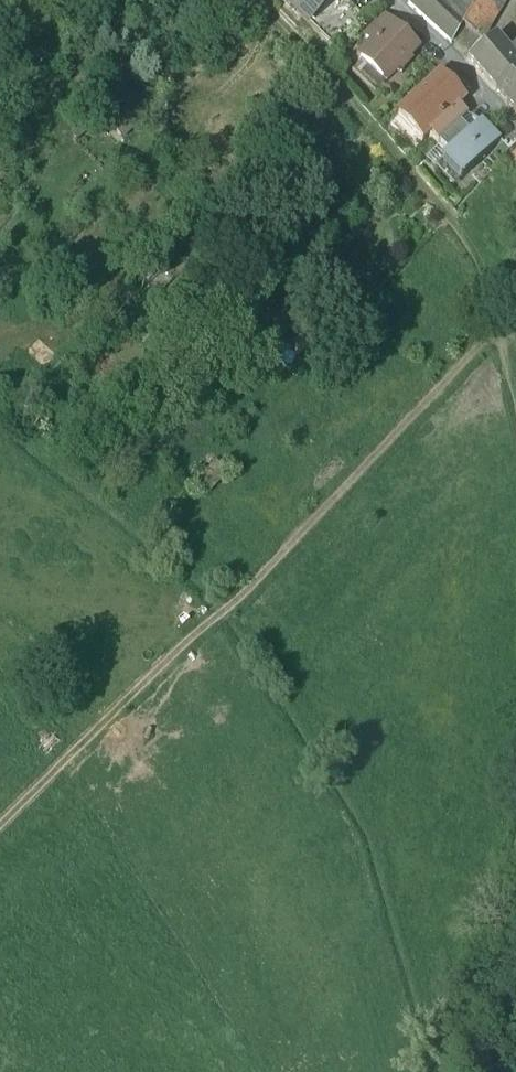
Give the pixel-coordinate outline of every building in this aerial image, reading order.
[(304,26),(329,0),(277,0),(304,26)] [(338,0),(329,0),(304,26),(332,53),(361,22),(338,0)] [(434,0),(417,0),(407,11),(450,51),(451,49),(460,34),(460,33),(463,28),(452,17),(434,0)] [(478,0),(465,0),(462,3),(452,17),(463,28),(479,1),(478,0)] [(479,1),(463,28),(460,33),(460,34),(478,47),(506,0),(480,0),(479,1)] [(389,31),(379,22),(363,40),(372,49),(389,31)] [(414,54),(389,31),(372,49),(359,63),(381,83),(392,71),(396,74),(401,74),(406,68),(406,63),(414,54)] [(478,47),(460,34),(451,49),(462,62),(463,61),(478,47)] [(493,42),(465,65),(494,98),(515,79),(515,69),(493,42)] [(494,98),(515,125),(515,79),(494,98)] [(437,80),(396,120),(421,146),(427,139),(456,112),(462,106),(437,80)] [(456,112),(427,139),(437,149),(458,128),(465,122),(456,112)] [(468,138),(446,159),(440,165),(459,184),(498,145),(479,126),(468,138)] [(458,128),(437,149),(446,159),(468,138),(458,128)]
